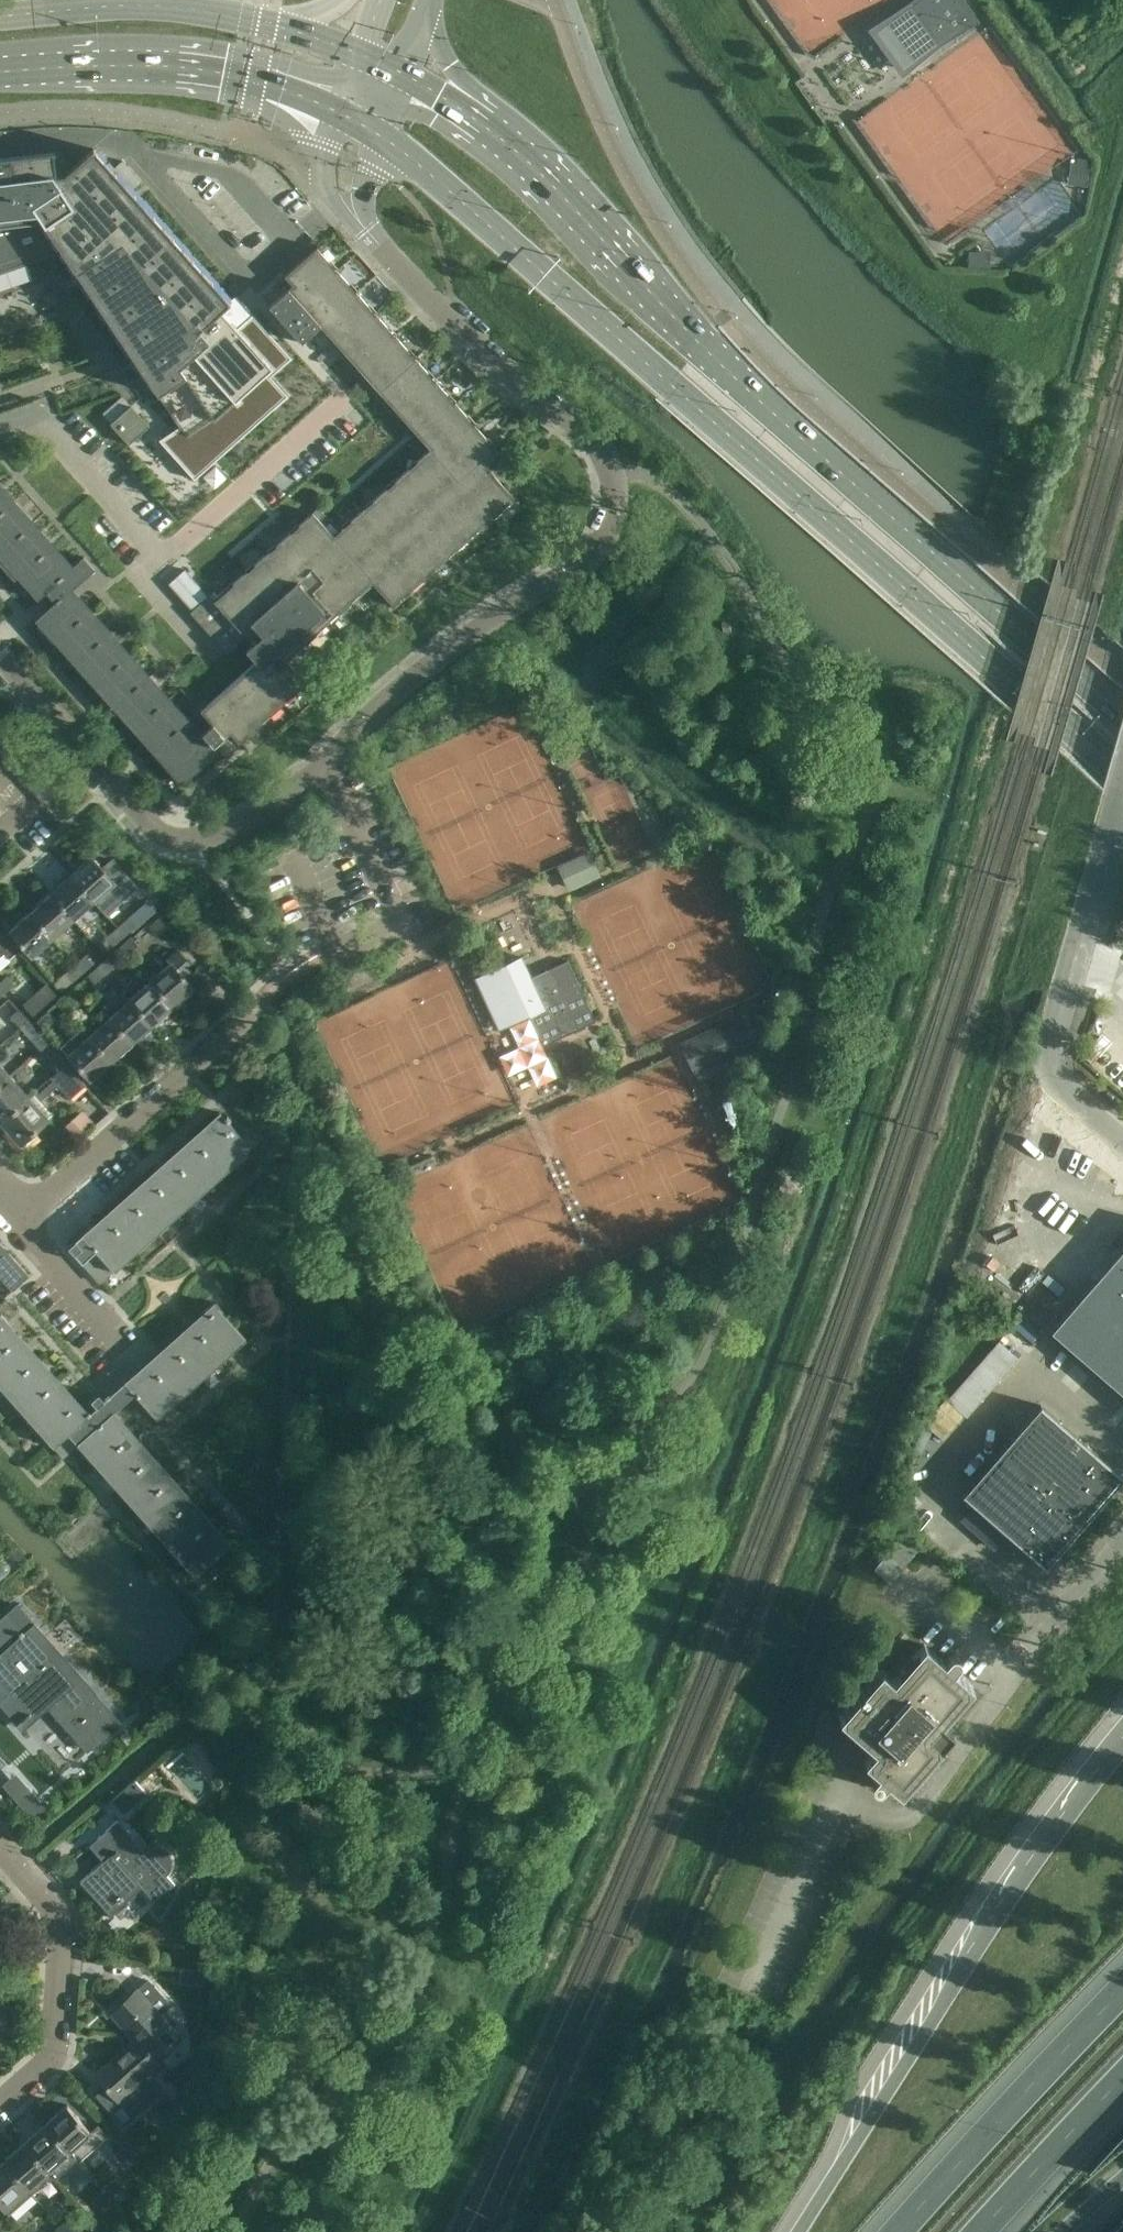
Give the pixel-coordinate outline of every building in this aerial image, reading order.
[(875,32),(901,69),(970,19),(956,0),(919,0),(875,32)] [(62,251),(158,394),(180,427),(159,441),(194,480),(287,397),(270,378),(291,359),(274,340),(272,337),(263,328),(260,324),(251,315),(236,328),(220,311),(230,302),(93,148),(64,174),(56,175),(53,153),(55,153),(55,151),(0,158),(0,272),(62,251)] [(1090,164),(1072,161),(1069,184),(1086,187),(1090,164)] [(256,661),(201,711),(213,724),(202,733),(209,740),(208,741),(215,748),(217,746),(222,753),(224,754),(226,754),(228,754),(230,753),(233,751),(234,749),(234,748),(234,746),(233,744),(227,737),(231,734),(239,743),(306,683),(286,660),(373,583),(393,606),(515,498),(488,467),(491,464),(498,471),(500,472),(502,472),(505,472),(506,470),(508,469),(509,467),(509,465),(508,463),(317,247),(284,276),(292,285),(268,306),(276,316),(288,328),(301,343),(320,326),(430,449),(333,535),(313,513),(214,600),(210,596),(190,613),(195,618),(188,624),(209,647),(216,642),(228,655),(246,638),(252,645),(246,651),(256,661)] [(991,251),(968,250),(967,263),(990,264),(991,251)] [(128,444),(149,426),(131,405),(110,423),(128,444)] [(205,476),(214,486),(224,478),(215,468),(205,476)] [(37,600),(41,597),(50,608),(35,621),(181,784),(218,752),(215,748),(208,741),(71,590),(94,569),(84,558),(73,567),(0,486),(0,558),(37,600)] [(22,738),(13,729),(0,740),(0,754),(2,756),(22,738)] [(22,738),(2,756),(11,766),(31,748),(22,738)] [(31,748),(11,766),(19,776),(39,758),(31,748)] [(39,758),(19,776),(28,786),(48,768),(39,758)] [(48,768),(28,786),(37,796),(57,778),(48,768)] [(568,891),(601,876),(589,851),(557,867),(568,891)] [(71,877),(93,902),(114,883),(92,857),(71,877)] [(73,920),(93,902),(71,877),(50,895),(73,920)] [(52,939),(73,920),(50,895),(29,913),(52,939)] [(52,939),(29,913),(9,932),(31,957),(52,939)] [(136,926),(128,917),(117,928),(125,937),(136,926)] [(105,938),(113,947),(125,937),(117,928),(105,938)] [(131,936),(120,947),(127,955),(138,945),(131,936)] [(173,1007),(194,989),(184,979),(194,970),(177,952),(167,961),(170,964),(157,976),(154,972),(146,979),(149,983),(150,982),(173,1007)] [(94,963),(86,954),(74,964),(82,974),(94,963)] [(118,964),(110,955),(98,966),(106,974),(118,964)] [(499,1030),(500,1030),(530,1016),(544,1046),(596,1021),(569,963),(567,960),(531,977),(524,963),(521,956),(475,979),(499,1030)] [(64,974),(72,983),(82,974),(74,964),(64,974)] [(87,975),(95,984),(106,974),(98,966),(87,975)] [(7,976),(0,982),(0,992),(3,995),(15,984),(7,976)] [(152,1026),(173,1007),(150,982),(149,983),(129,1000),(152,1026)] [(48,985),(25,1006),(33,1016),(57,995),(48,985)] [(109,1018),(132,1044),(152,1026),(129,1000),(124,994),(103,1013),(109,1018)] [(18,1009),(9,1017),(20,1028),(29,1020),(18,1009)] [(48,1011),(37,1021),(44,1029),(56,1019),(48,1011)] [(742,1015),(680,1043),(693,1073),(756,1045),(742,1015)] [(111,1062),(132,1044),(109,1018),(88,1036),(111,1062)] [(34,1050),(46,1040),(29,1020),(20,1028),(24,1034),(22,1036),(34,1050)] [(111,1062),(88,1036),(81,1028),(60,1046),(91,1081),(111,1062)] [(57,1071),(66,1063),(55,1052),(47,1059),(57,1071)] [(27,1097),(0,1122),(0,1124),(19,1145),(22,1142),(26,1146),(38,1136),(34,1131),(52,1116),(39,1102),(58,1085),(69,1098),(85,1085),(66,1063),(57,1071),(58,1071),(51,1077),(32,1094),(27,1097)] [(0,1066),(0,1084),(9,1076),(0,1066)] [(572,1075),(563,1079),(568,1090),(577,1086),(572,1075)] [(9,1076),(0,1084),(0,1122),(27,1097),(9,1076)] [(257,1144),(249,1135),(244,1140),(227,1122),(231,1119),(226,1115),(224,1117),(219,1113),(81,1236),(67,1248),(100,1284),(113,1271),(114,1272),(247,1154),(246,1153),(257,1144)] [(28,1275),(0,1243),(0,1279),(11,1291),(28,1275)] [(1102,1272),(1099,1276),(1122,1297),(1122,1248),(1102,1272)] [(1099,1276),(1051,1331),(1119,1390),(1122,1393),(1122,1297),(1099,1276)] [(157,1419),(245,1340),(213,1304),(124,1382),(134,1394),(157,1419)] [(0,1314),(0,1315),(0,1387),(53,1447),(90,1415),(88,1413),(0,1314)] [(966,1417),(1018,1358),(999,1341),(947,1400),(966,1417)] [(103,1400),(114,1412),(134,1394),(124,1382),(103,1400)] [(231,1544),(114,1412),(103,1400),(88,1413),(90,1415),(53,1447),(63,1459),(77,1446),(194,1577),(231,1544)] [(1085,1522),(1122,1478),(1122,1476),(1041,1404),(1002,1450),(1085,1522)] [(1002,1450),(962,1495),(1045,1568),(1085,1522),(1002,1450)] [(874,1569),(891,1583),(921,1546),(904,1533),(890,1550),(874,1569)] [(0,1621),(0,1686),(9,1696),(0,1704),(19,1725),(49,1698),(58,1708),(57,1710),(74,1730),(60,1742),(81,1766),(97,1752),(94,1749),(120,1727),(82,1684),(78,1688),(75,1684),(27,1631),(26,1631),(9,1613),(0,1621)] [(942,1722),(973,1686),(953,1669),(958,1663),(959,1661),(960,1660),(960,1658),(959,1656),(957,1654),(956,1653),(954,1653),(952,1653),(950,1654),(949,1655),(947,1657),(944,1661),(924,1644),(893,1680),(881,1669),(839,1718),(875,1749),(864,1761),(878,1773),(873,1779),(872,1780),(871,1783),(871,1784),(872,1786),(873,1787),(876,1789),(878,1789),(879,1789),(881,1788),(882,1787),(887,1781),(901,1793),(943,1745),(946,1747),(957,1735),(942,1722)] [(134,1780),(111,1800),(123,1814),(146,1793),(134,1780)] [(117,1820),(98,1838),(89,1846),(102,1861),(79,1881),(108,1913),(139,1884),(155,1902),(175,1884),(166,1875),(168,1873),(170,1870),(171,1866),(171,1862),(171,1858),(169,1855),(167,1852),(164,1850),(161,1848),(157,1847),(153,1847),(149,1848),(146,1849),(144,1851),(117,1820)] [(9,1977),(0,1968),(0,1985),(9,1977)] [(180,2039),(158,2015),(170,2005),(148,1980),(137,1990),(136,1990),(111,2012),(130,2033),(129,2040),(138,2041),(156,2061),(157,2060),(180,2039)] [(163,2067),(157,2060),(156,2061),(138,2041),(129,2040),(129,2046),(96,2075),(106,2087),(95,2096),(123,2127),(135,2118),(122,2104),(163,2067)] [(46,2125),(74,2157),(78,2162),(107,2136),(97,2125),(90,2132),(67,2106),(46,2125)] [(46,2125),(25,2144),(50,2171),(53,2176),(64,2165),(74,2157),(46,2125)] [(25,2144),(4,2162),(28,2190),(40,2180),(44,2184),(53,2176),(50,2171),(25,2144)] [(4,2162),(0,2165),(0,2205),(9,2215),(20,2205),(32,2194),(28,2190),(4,2162)] [(125,2197),(114,2179),(102,2187),(116,2205),(125,2197)] [(102,2187),(91,2198),(106,2212),(116,2205),(102,2187)] [(74,2217),(59,2225),(65,2231),(72,2231),(78,2226),(74,2217)]
